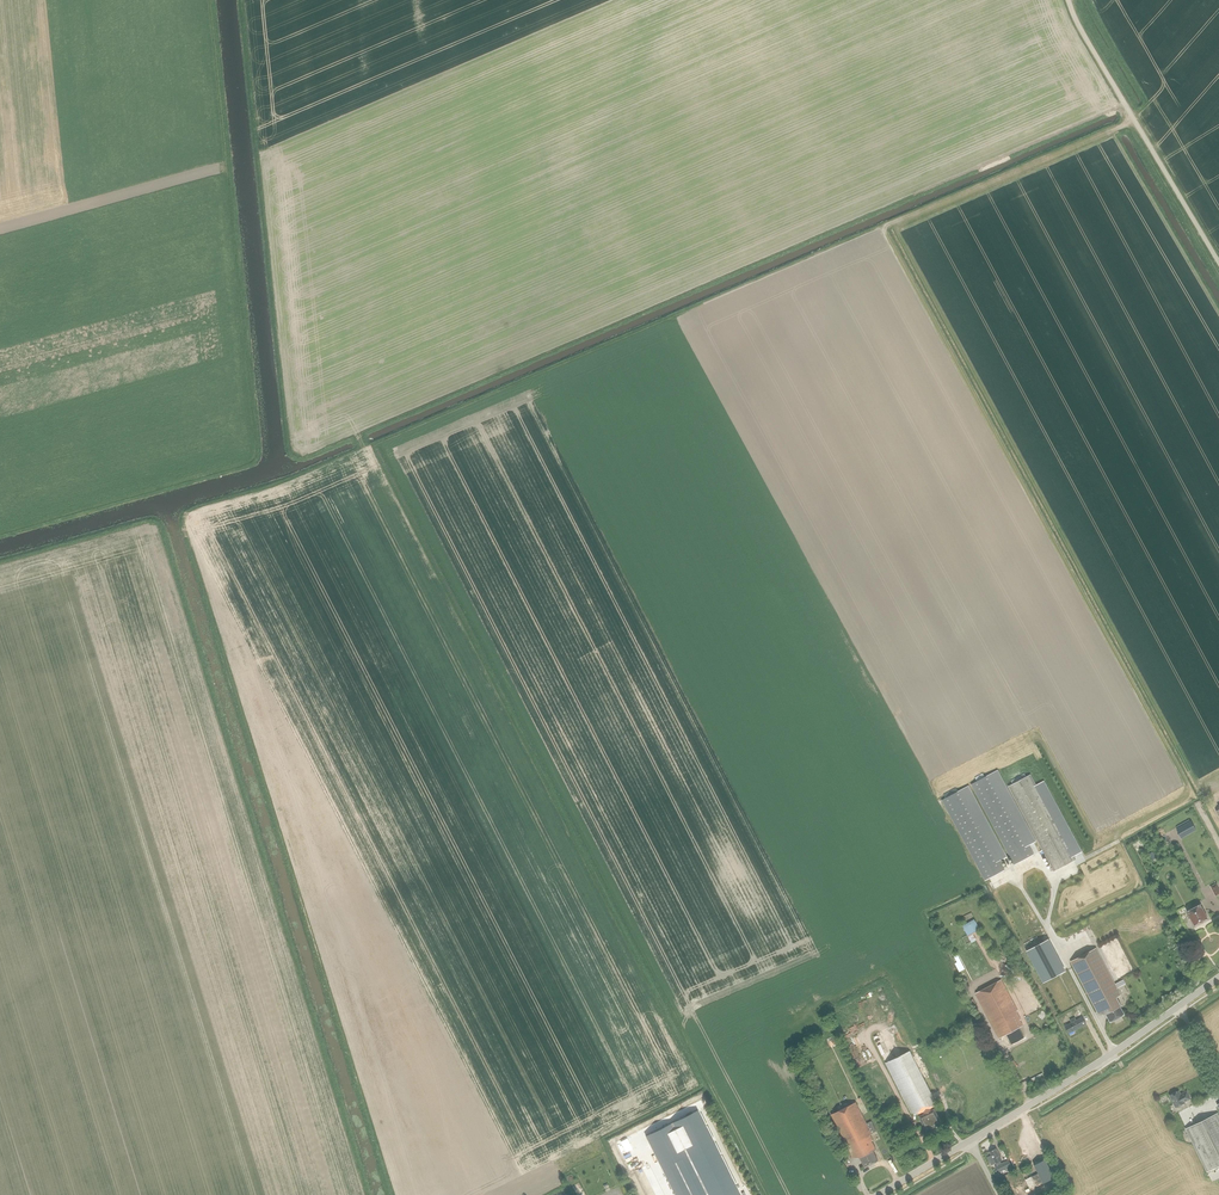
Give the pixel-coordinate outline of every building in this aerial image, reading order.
[(1015,866),(1035,855),(1028,842),(1034,838),(998,771),(971,785),(1015,866)] [(1037,785),(1031,775),(1009,787),(1054,871),(1054,872),(1077,860),(1075,857),(1083,853),(1044,781),(1037,785)] [(985,881),(1006,870),(1000,860),(1006,856),(968,786),(942,801),(985,881)] [(1182,838),(1196,830),(1192,821),(1177,829),(1182,838)] [(1218,895),(1218,887),(1217,883),(1210,887),(1215,897),(1218,895)] [(1194,926),(1208,918),(1200,904),(1187,911),(1194,926)] [(969,937),(981,931),(976,921),(975,921),(974,919),(962,926),(969,937)] [(1117,938),(1101,944),(1104,953),(1121,946),(1117,938)] [(1046,942),(1027,953),(1044,984),(1063,974),(1046,942)] [(1096,948),(1070,961),(1098,1013),(1106,1014),(1110,1022),(1124,1014),(1120,1006),(1121,1006),(1117,997),(1121,995),(1096,948)] [(954,956),(957,962),(955,963),(960,972),(965,969),(958,955),(954,956)] [(1015,970),(1014,977),(1023,978),(1024,972),(1015,970)] [(1000,980),(988,986),(1017,1041),(1024,1038),(1018,1028),(1022,1026),(1019,1021),(1020,1020),(1015,1012),(1017,1011),(1000,980)] [(988,986),(975,993),(999,1038),(1006,1035),(1011,1044),(1017,1041),(988,986)] [(1086,1024),(1082,1017),(1076,1021),(1074,1018),(1070,1020),(1071,1023),(1065,1026),(1068,1033),(1086,1024)] [(896,1023),(873,1035),(872,1036),(910,1112),(917,1114),(922,1112),(924,1115),(919,1117),(926,1131),(941,1123),(935,1110),(939,1107),(896,1023)] [(1036,1080),(1042,1077),(1041,1074),(1031,1078),(1033,1084),(1037,1082),(1036,1080)] [(1181,1095),(1179,1091),(1170,1096),(1176,1108),(1185,1103),(1184,1102),(1191,1099),(1187,1091),(1183,1093),(1183,1094),(1181,1095)] [(864,1167),(878,1160),(873,1151),(876,1149),(871,1141),(872,1140),(870,1135),(872,1134),(855,1102),(831,1114),(853,1157),(860,1158),(864,1167)] [(646,1135),(675,1194),(739,1194),(738,1192),(698,1109),(646,1135)] [(1218,1166),(1218,1117),(1217,1114),(1186,1129),(1207,1172),(1218,1166)] [(1000,1160),(1002,1159),(996,1148),(990,1151),(996,1163),(1000,1160)] [(1044,1182),(1054,1177),(1045,1159),(1035,1164),(1039,1172),(1044,1182)] [(998,1172),(1008,1167),(1011,1166),(1008,1160),(995,1167),(998,1172)] [(1039,1172),(1033,1176),(1037,1185),(1044,1182),(1039,1172)]
